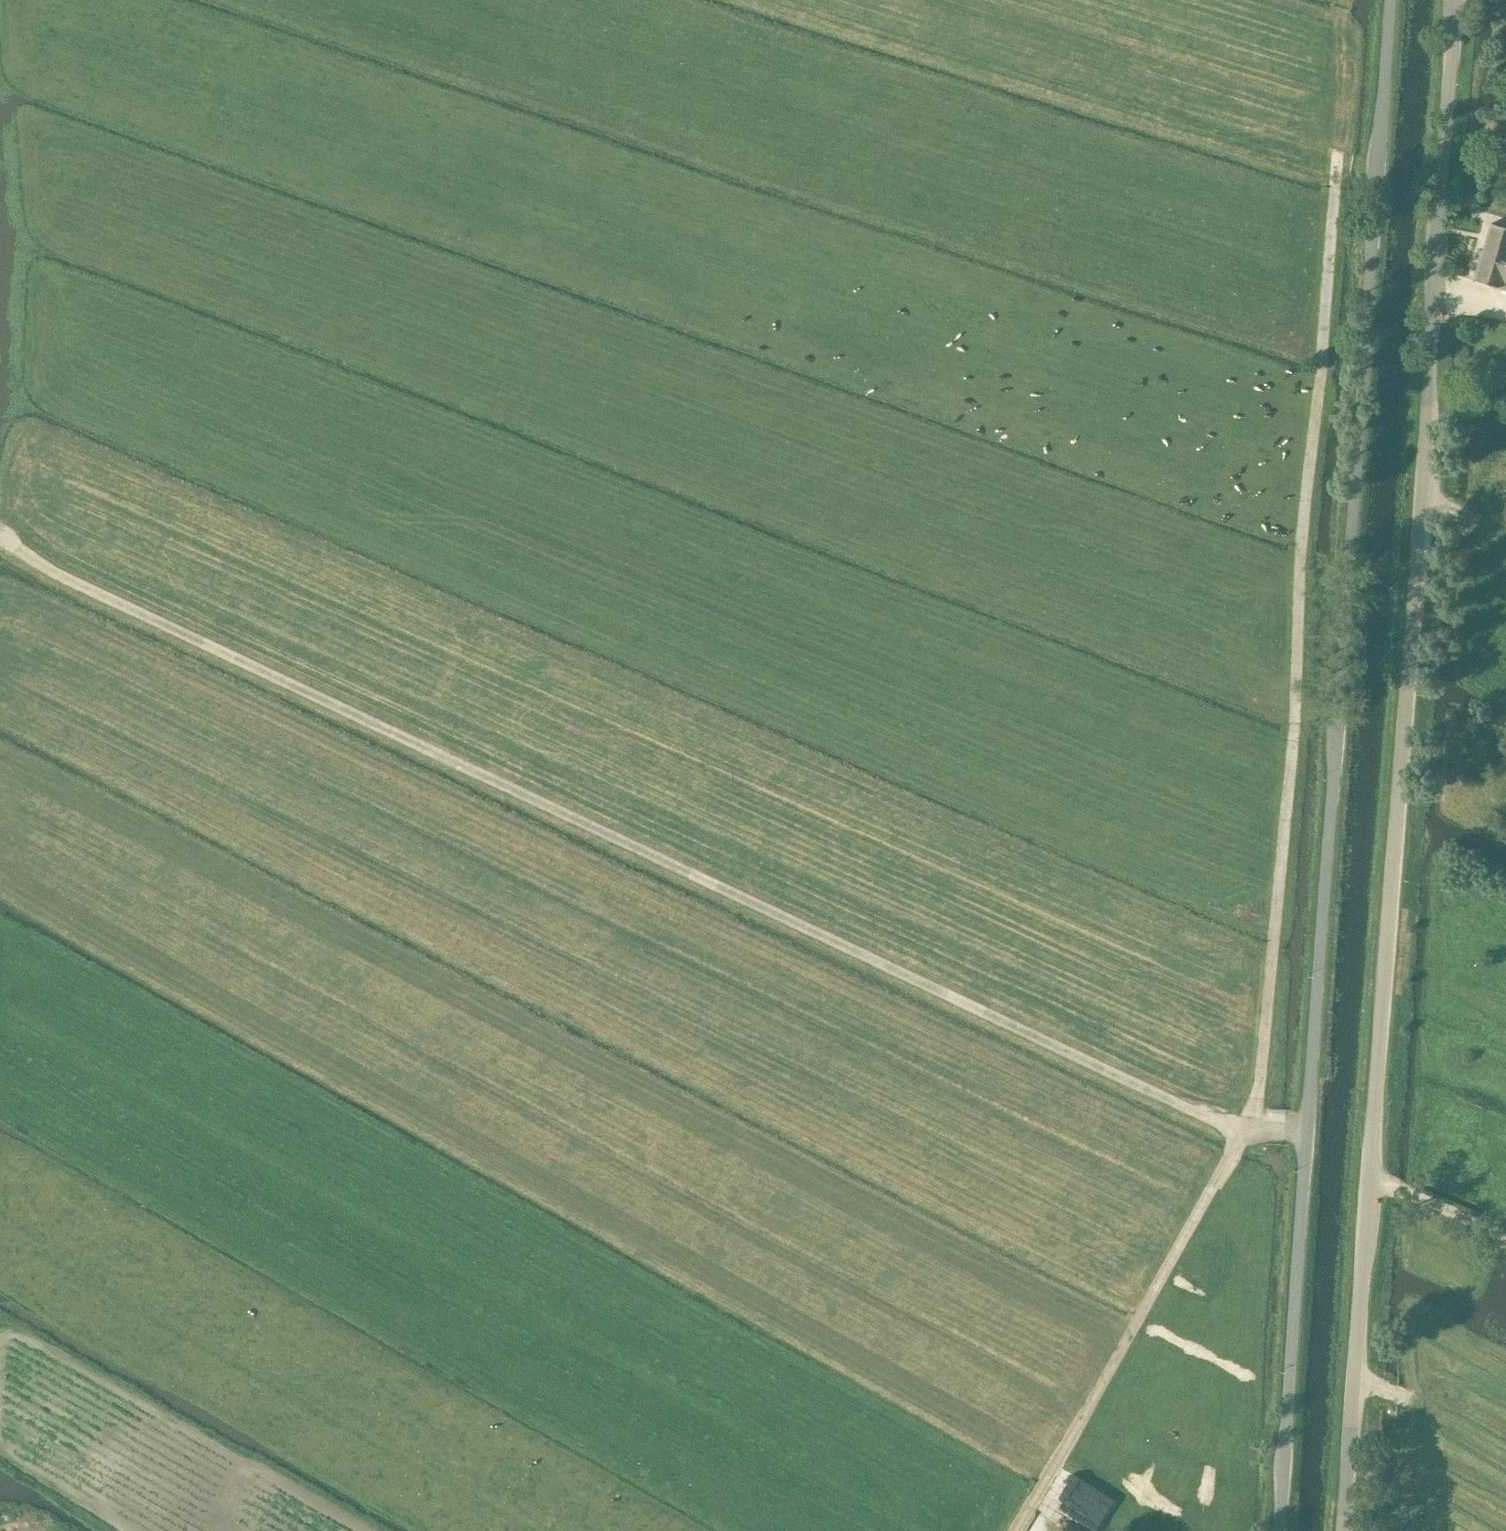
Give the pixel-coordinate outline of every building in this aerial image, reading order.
[(1474,280),(1505,290),(1505,228),(1490,223),(1474,280)]
